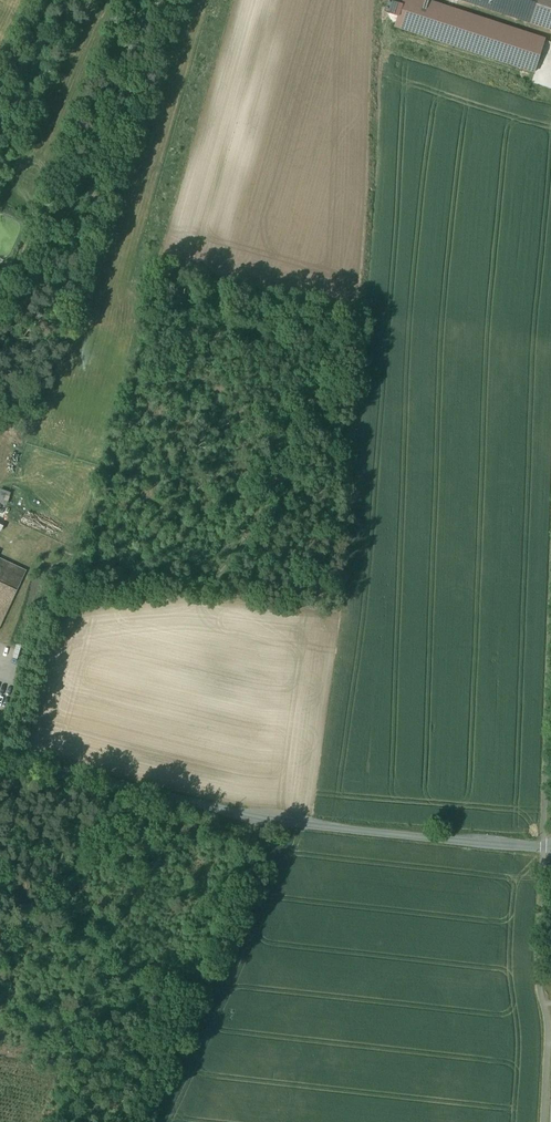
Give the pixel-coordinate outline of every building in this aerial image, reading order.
[(550,36),(431,0),(406,0),(395,4),(392,12),(402,15),(398,27),(443,41),(447,39),(449,34),(455,36),(456,34),(465,30),(466,34),(469,33),(532,52),(536,61),(537,57),(539,61),(540,58),(545,56),(550,36)] [(529,23),(537,0),(460,0),(529,23)] [(529,23),(550,30),(550,0),(537,0),(529,23)] [(13,491),(1,489),(0,496),(0,517),(8,518),(13,491)]
